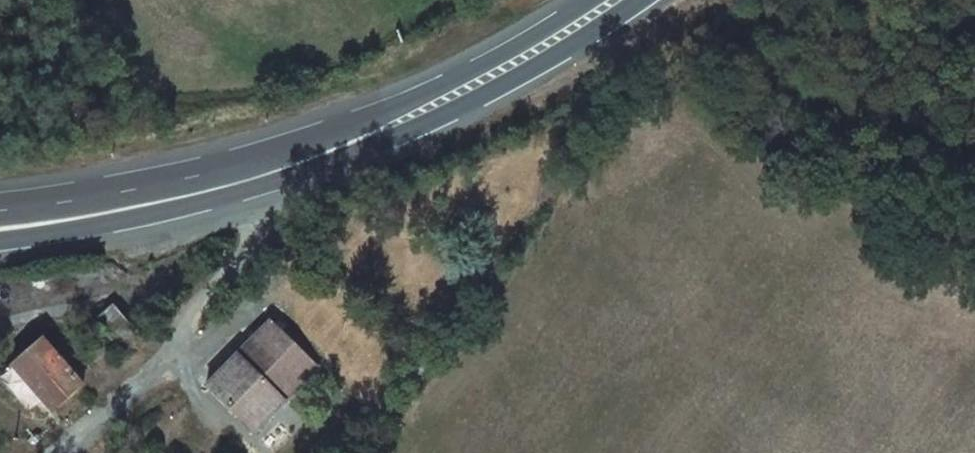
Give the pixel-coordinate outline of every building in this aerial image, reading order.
[(113,307),(95,321),(118,345),(134,329),(113,307)] [(272,321),(207,386),(256,434),(319,368),(272,321)] [(55,412),(84,386),(43,341),(13,366),(33,388),(55,412)] [(17,401),(33,388),(13,366),(0,377),(0,381),(17,401)]
